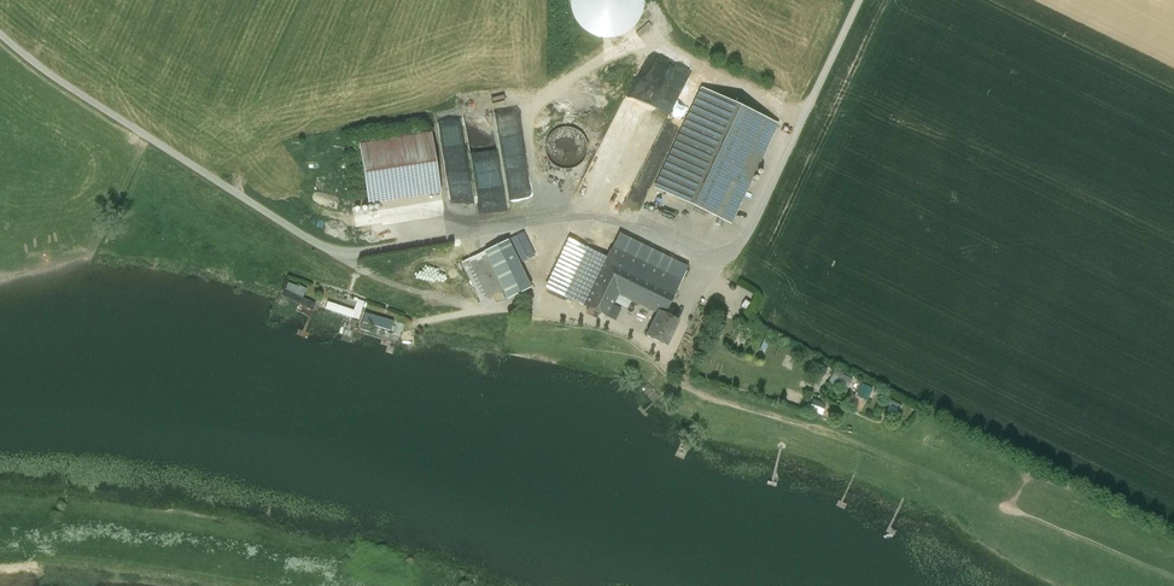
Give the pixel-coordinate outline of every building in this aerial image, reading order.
[(612,40),(648,0),(566,0),(612,40)] [(775,123),(701,89),(654,188),(728,223),(775,123)] [(586,157),(587,148),(585,140),(581,134),(574,129),(566,127),(558,129),(551,134),(546,141),(545,149),(546,157),(551,164),(558,168),(566,170),(574,168),(581,164),(586,157)] [(431,133),(359,145),(368,204),(441,193),(431,133)] [(487,164),(486,157),(470,159),(470,166),(487,164)] [(687,268),(618,235),(612,248),(681,281),(687,268)] [(527,263),(515,239),(508,242),(519,265),(520,266),(527,263)] [(507,240),(485,251),(485,252),(498,276),(519,265),(508,242),(507,240)] [(572,240),(547,289),(566,298),(566,297),(568,298),(568,297),(567,296),(589,251),(590,251),(591,250),(572,240)] [(681,281),(612,248),(607,258),(584,306),(606,317),(618,293),(658,312),(658,311),(664,314),(681,281)] [(589,251),(567,296),(568,297),(568,298),(584,306),(607,258),(591,250),(590,251),(589,251)] [(485,252),(461,264),(481,303),(505,291),(498,276),(485,252)] [(519,265),(498,276),(505,291),(509,299),(531,288),(520,266),(519,265)] [(304,298),(308,289),(289,282),(284,296),(315,309),(317,303),(304,298)] [(328,300),(326,308),(359,320),(365,301),(358,299),(354,310),(328,300)] [(664,314),(658,311),(658,312),(646,336),(664,345),(666,344),(667,344),(667,343),(678,321),(664,314)] [(362,321),(391,330),(394,320),(365,312),(362,321)] [(849,380),(835,374),(830,384),(835,386),(836,385),(845,389),(849,380)] [(863,383),(857,395),(868,401),(874,388),(863,383)]
